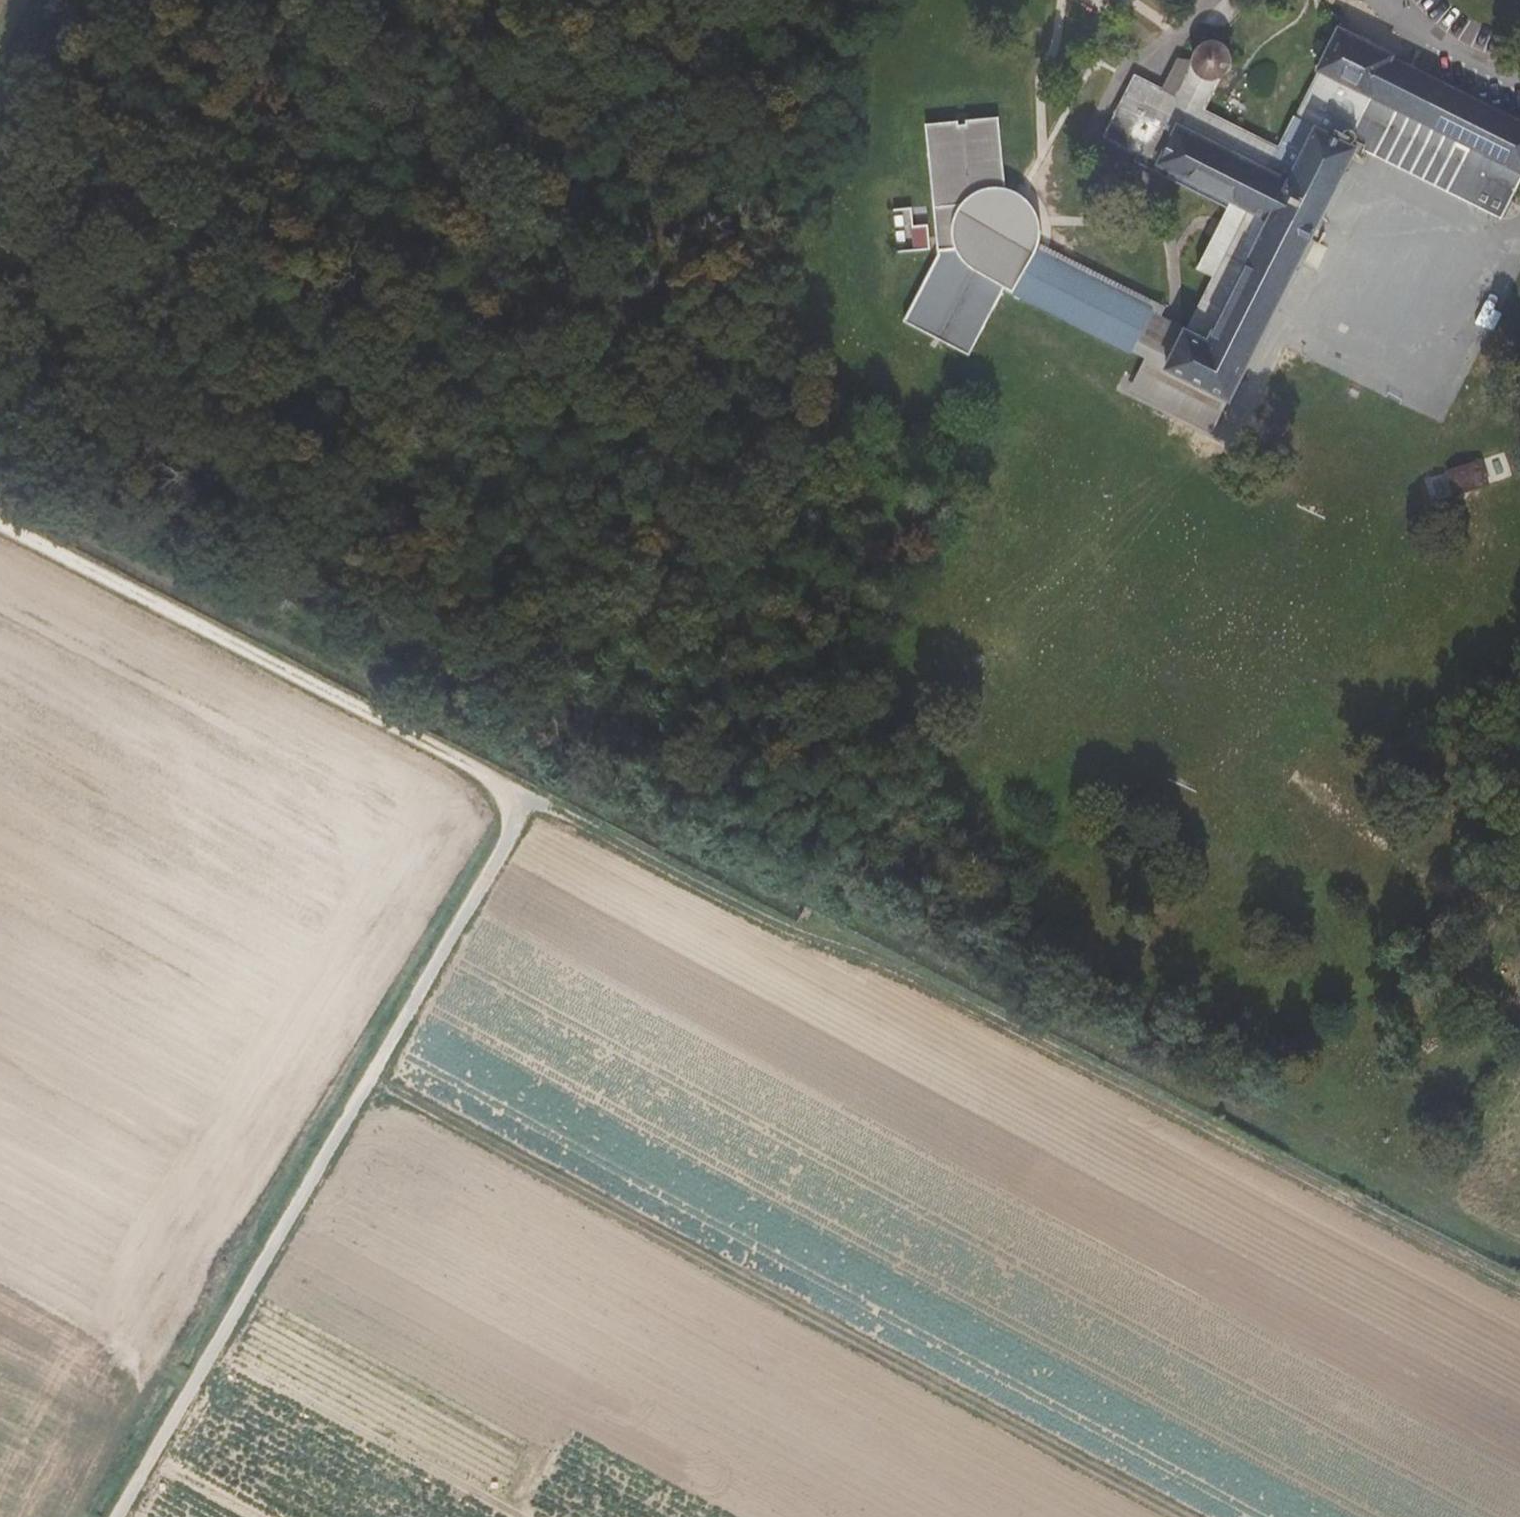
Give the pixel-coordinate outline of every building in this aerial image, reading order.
[(1337,26),(1315,71),(1317,71),(1330,78),(1519,175),(1519,121),(1393,61),(1396,54),(1337,26)] [(1203,121),(1289,163),(1307,123),(1330,78),(1317,71),(1296,113),(1302,117),(1301,119),(1293,116),(1279,146),(1206,109),(1222,77),(1227,73),(1231,68),(1232,61),(1232,55),(1229,48),(1224,43),(1215,40),(1208,40),(1201,43),(1195,48),(1192,55),(1191,63),(1175,95),(1176,107),(1203,121)] [(1177,58),(1162,88),(1175,95),(1191,63),(1177,58)] [(1330,78),(1307,123),(1289,163),(1203,121),(1176,107),(1175,95),(1162,88),(1134,74),(1103,136),(1156,162),(1154,166),(1177,178),(1175,182),(1226,209),(1196,269),(1211,278),(1192,314),(1184,329),(1161,373),(1180,383),(1227,405),(1300,262),(1317,272),(1328,249),(1314,242),(1363,151),(1366,146),(1385,108),(1471,152),(1447,192),(1501,220),(1519,185),(1519,175),(1330,78)] [(1366,146),(1363,151),(1447,192),(1471,152),(1385,108),(1366,146)] [(1131,356),(1154,308),(1037,249),(1040,242),(1041,234),(1040,225),(1038,216),(1034,207),(1027,200),(1016,192),(1006,188),(999,116),(927,124),(937,255),(904,322),(970,356),(1003,290),(1011,293),(1131,356)] [(914,247),(931,247),(931,225),(915,224),(914,247)] [(1176,304),(1154,308),(1131,356),(1159,371),(1144,400),(1212,434),(1227,405),(1180,383),(1161,373),(1184,329),(1192,314),(1176,304)] [(1482,457),(1447,468),(1455,494),(1490,483),(1482,457)]
